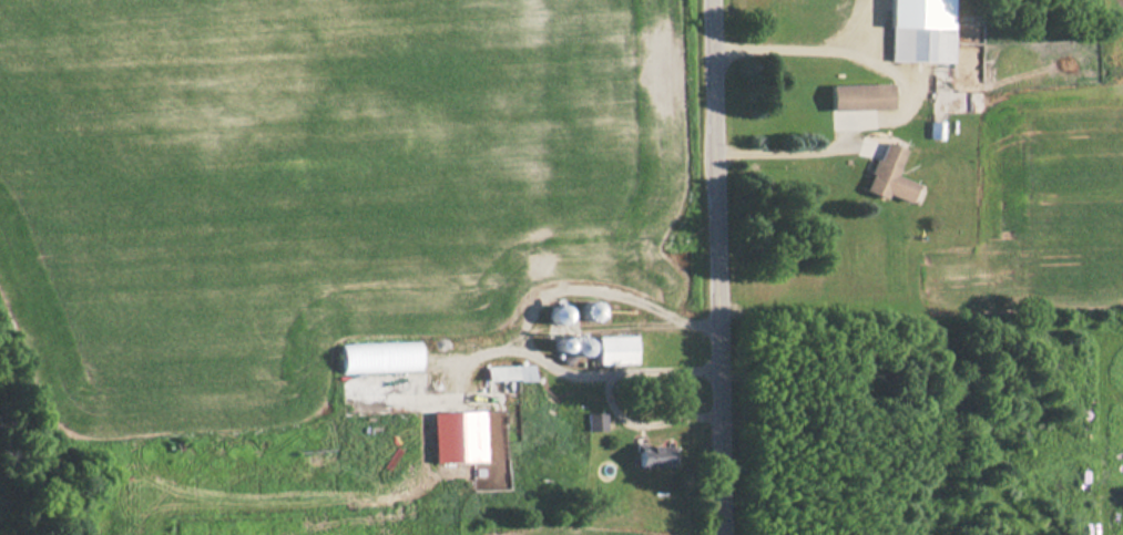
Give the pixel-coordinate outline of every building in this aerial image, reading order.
[(953,27),(890,27),(890,63),(953,63),(953,27)] [(830,86),(831,130),(875,130),(875,110),(891,110),(891,85),(830,86)] [(883,143),(873,131),(855,145),(865,157),(883,143)] [(904,149),(880,142),(865,193),(885,199),(886,197),(911,204),(917,184),(895,178),(904,149)] [(564,301),(549,304),(553,326),(568,324),(564,301)] [(596,337),(596,364),(635,364),(635,337),(596,337)] [(573,339),(573,356),(589,356),(589,339),(573,339)] [(340,345),(341,373),(420,372),(419,343),(340,345)] [(532,381),(531,365),(515,365),(515,381),(532,381)] [(486,462),(485,420),(495,420),(494,411),(432,412),(433,462),(486,462)] [(604,413),(587,413),(587,430),(604,430),(604,413)] [(674,467),(674,446),(637,446),(637,467),(674,467)]
